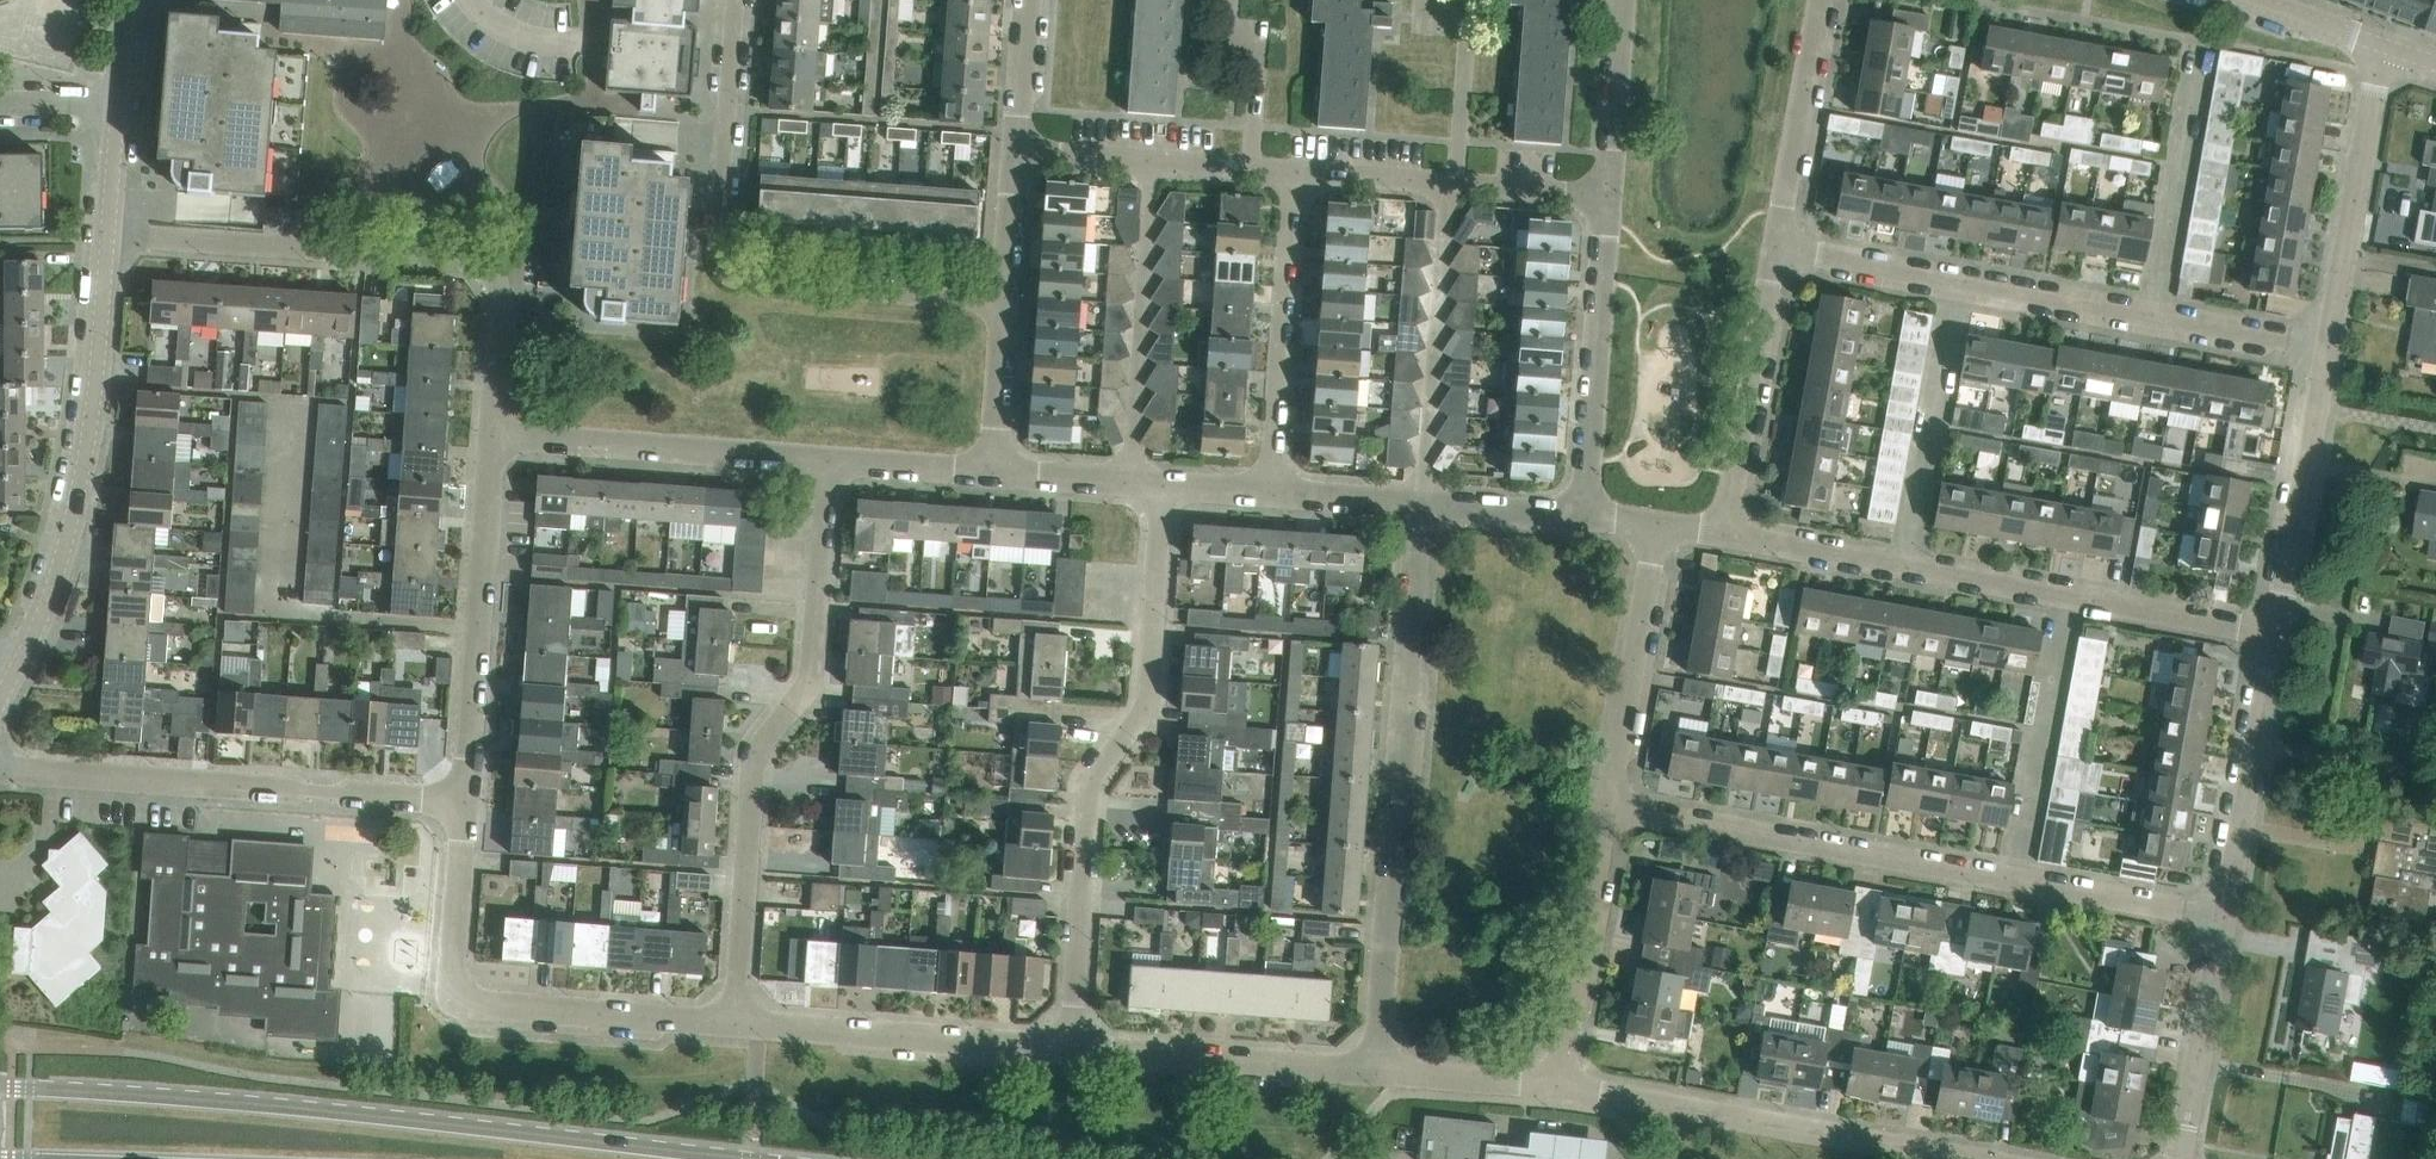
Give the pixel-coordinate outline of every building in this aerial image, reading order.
[(244,1),(286,4),(284,33),(382,40),(385,0),(244,0),(244,1)] [(613,8),(616,8),(615,20),(612,20),(610,42),(613,42),(611,70),(608,70),(606,91),(642,94),(640,111),(656,112),(658,96),(693,98),(694,77),(691,77),(694,48),(697,49),(698,27),(685,26),(686,14),(699,15),(701,0),(614,0),(613,8)] [(834,0),(779,0),(778,19),(818,22),(833,23),(834,0)] [(883,0),(872,0),(870,27),(881,27),(883,0)] [(914,0),(890,0),(888,28),(898,28),(899,21),(913,22),(914,0)] [(1184,0),(1137,0),(1128,113),(1175,116),(1184,0)] [(1361,0),(1313,0),(1312,22),(1326,24),(1318,127),(1365,130),(1373,27),(1391,28),(1393,4),(1374,2),(1373,12),(1360,10),(1361,0)] [(1571,10),(1590,11),(1591,0),(1510,0),(1510,5),(1524,6),(1514,141),(1561,145),(1571,10)] [(2375,0),(2349,0),(2372,8),(2375,0)] [(2402,0),(2375,0),(2372,8),(2396,17),(2402,0)] [(2429,0),(2402,0),(2396,17),(2419,25),(2419,27),(2420,27),(2429,0)] [(2420,27),(2435,33),(2435,0),(2429,0),(2420,27)] [(989,35),(991,5),(950,2),(948,32),(989,35)] [(1908,59),(1913,30),(1926,33),(1929,16),(1893,9),(1890,25),(1871,21),(1866,52),(1908,59)] [(299,200),(310,55),(260,51),(261,36),(220,33),(221,19),(170,15),(158,161),(173,162),(172,174),(172,179),(174,183),(178,187),(181,189),(186,191),(188,191),(188,194),(213,196),(213,193),(299,200)] [(816,52),(818,22),(778,19),(776,49),(816,52)] [(878,57),(881,27),(870,27),(868,56),(878,57)] [(896,58),(898,28),(888,28),(886,57),(896,58)] [(2011,76),(2019,34),(1989,28),(1986,43),(1974,40),(1970,61),(1982,63),(1981,70),(2011,76)] [(986,65),(989,35),(948,32),(946,62),(986,65)] [(2041,81),(2049,39),(2019,34),(2011,76),(2041,81)] [(2071,86),(2078,44),(2049,39),(2041,81),(2071,86)] [(2100,92),(2108,50),(2078,44),(2071,86),(2100,92)] [(1962,69),(1965,49),(1952,46),(1948,67),(1962,69)] [(829,53),(816,52),(776,49),(773,79),(814,82),(826,83),(829,53)] [(2130,97),(2137,55),(2108,50),(2100,92),(2130,97)] [(1903,89),(1908,59),(1866,52),(1861,82),(1903,89)] [(2160,102),(2168,60),(2137,55),(2130,97),(2160,102)] [(876,86),(878,57),(868,56),(866,85),(876,86)] [(894,87),(896,58),(886,57),(883,87),(894,87)] [(984,94),(986,65),(946,62),(944,91),(984,94)] [(2242,90),(2245,74),(2217,69),(2214,85),(2242,90)] [(1956,99),(1960,79),(1947,76),(1943,96),(1956,99)] [(811,111),(813,88),(814,82),(773,79),(771,108),(811,111)] [(1897,120),(1903,89),(1861,82),(1855,112),(1897,120)] [(2323,120),(2329,89),(2287,82),(2282,113),(2323,120)] [(874,116),(876,86),(866,85),(863,115),(874,116)] [(2240,105),(2242,90),(2214,85),(2211,100),(2240,105)] [(892,117),(894,87),(883,87),(881,117),(892,117)] [(982,124),(984,94),(944,91),(942,121),(982,124)] [(1953,119),(1956,99),(1943,96),(1939,117),(1953,119)] [(2237,120),(2240,105),(2211,100),(2209,115),(2237,120)] [(678,327),(690,181),(672,180),(674,165),(632,162),(633,148),(614,147),(616,115),(559,110),(559,111),(554,111),(554,116),(553,116),(538,287),(585,291),(584,303),(585,308),(587,312),(590,316),(594,318),(598,320),(600,320),(600,323),(625,325),(625,322),(678,327)] [(2318,150),(2323,120),(2282,113),(2276,142),(2318,150)] [(2234,134),(2237,120),(2209,115),(2206,129),(2234,134)] [(2000,138),(2003,125),(1961,117),(1958,130),(1980,134),(2000,138)] [(794,133),(794,121),(780,119),(779,132),(794,133)] [(1881,139),(1884,124),(1853,119),(1851,134),(1881,139)] [(809,122),(794,121),(794,133),(808,134),(809,122)] [(2061,140),(2064,127),(2043,123),(2041,136),(2061,140)] [(848,137),(849,125),(834,124),(833,136),(848,137)] [(863,126),(849,125),(848,137),(862,138),(863,126)] [(2020,141),(2022,128),(2003,125),(2000,138),(2020,141)] [(1912,143),(1914,130),(1894,126),(1891,139),(1912,143)] [(2081,144),(2083,130),(2064,127),(2061,140),(2081,144)] [(902,141),(903,129),(889,128),(888,140),(902,141)] [(917,130),(903,129),(902,141),(916,142),(917,130)] [(2232,149),(2234,134),(2206,129),(2204,144),(2232,149)] [(1932,146),(1934,133),(1914,130),(1912,143),(1932,146)] [(956,145),(957,133),(943,132),(942,144),(956,145)] [(971,146),(972,134),(957,133),(956,145),(971,146)] [(2120,151),(2123,137),(2102,134),(2100,147),(2120,151)] [(1971,153),(1973,140),(1953,137),(1950,150),(1971,153)] [(2140,154),(2142,141),(2123,137),(2120,151),(2140,154)] [(1991,157),(1993,144),(1973,140),(1971,153),(1991,157)] [(2429,140),(2424,165),(2435,167),(2435,141),(2429,140)] [(2313,179),(2318,150),(2276,142),(2271,172),(2313,179)] [(2229,164),(2232,149),(2204,144),(2201,159),(2229,164)] [(2030,164),(2032,151),(2012,147),(2009,160),(2030,164)] [(2100,168),(2102,155),(2071,149),(2069,162),(2100,168)] [(2050,168),(2052,154),(2032,151),(2030,164),(2050,168)] [(44,155),(0,155),(0,230),(44,229),(44,155)] [(2129,173),(2131,160),(2111,156),(2109,170),(2129,173)] [(2226,179),(2229,164),(2201,159),(2198,174),(2226,179)] [(2149,177),(2152,164),(2131,160),(2129,173),(2149,177)] [(2308,209),(2313,179),(2271,172),(2266,201),(2308,209)] [(1867,222),(1874,180),(1844,174),(1836,216),(1867,222)] [(2224,193),(2226,179),(2198,174),(2196,188),(2224,193)] [(787,223),(790,178),(762,176),(759,221),(787,223)] [(814,225),(817,180),(790,178),(787,223),(814,225)] [(841,227),(844,182),(817,180),(814,225),(841,227)] [(1896,227),(1904,185),(1874,180),(1867,222),(1896,227)] [(868,229),(872,184),(844,182),(841,227),(868,229)] [(1086,215),(1088,185),(1074,184),(1075,183),(1069,182),(1069,184),(1049,182),(1047,212),(1086,215)] [(895,231),(899,186),(872,184),(868,229),(895,231)] [(1926,233),(1934,191),(1904,185),(1896,227),(1926,233)] [(922,233),(926,188),(899,186),(895,231),(922,233)] [(949,235),(953,190),(926,188),(922,233),(949,235)] [(1139,218),(1141,190),(1120,188),(1118,217),(1139,218)] [(2221,208),(2224,193),(2196,188),(2193,203),(2221,208)] [(2015,248),(2022,206),(2004,203),(2007,191),(1995,189),(1993,201),(1985,243),(1997,245),(1995,252),(2012,255),(2013,248),(2015,248)] [(981,192),(953,190),(949,235),(977,238),(981,192)] [(1956,238),(1963,196),(1934,191),(1926,233),(1956,238)] [(1185,222),(1187,193),(1171,192),(1157,214),(1169,222),(1169,221),(1185,222)] [(1258,227),(1261,198),(1240,197),(1240,195),(1235,195),(1235,196),(1222,195),(1219,225),(1258,227)] [(1985,243),(1993,201),(1963,196),(1956,238),(1985,243)] [(2416,243),(2435,246),(2435,197),(2433,212),(2422,210),(2416,243)] [(2302,238),(2308,209),(2266,201),(2260,231),(2302,238)] [(2145,263),(2152,221),(2155,207),(2124,202),(2122,216),(2114,258),(2145,263)] [(1367,236),(1369,206),(1356,205),(1356,204),(1351,203),(1351,205),(1330,203),(1328,233),(1367,236)] [(2219,223),(2221,208),(2193,203),(2190,218),(2219,223)] [(2084,252),(2092,210),(2061,205),(2054,247),(2084,252)] [(2045,254),(2053,212),(2022,206),(2015,248),(2045,254)] [(1434,240),(1436,213),(1437,212),(1416,210),(1414,239),(1423,239),(1434,240)] [(2114,258),(2122,216),(2092,210),(2084,252),(2114,258)] [(1084,243),(1086,215),(1047,212),(1045,241),(1084,243)] [(1464,245),(1478,223),(1466,216),(1452,238),(1464,245)] [(1140,219),(1139,218),(1118,217),(1117,217),(1116,223),(1126,247),(1139,241),(1140,219)] [(2216,238),(2219,223),(2190,218),(2188,233),(2216,238)] [(1567,253),(1569,223),(1549,222),(1549,219),(1544,219),(1544,221),(1531,220),(1530,231),(1518,230),(1517,249),(1528,250),(1567,253)] [(1183,251),(1185,222),(1169,221),(1169,222),(1155,243),(1167,250),(1183,251)] [(1256,256),(1258,227),(1219,225),(1217,253),(1256,256)] [(2297,268),(2302,238),(2260,231),(2255,260),(2297,268)] [(1365,264),(1367,236),(1328,233),(1326,262),(1365,264)] [(2213,253),(2216,238),(2188,233),(2185,248),(2213,253)] [(1433,263),(1423,239),(1414,239),(1406,238),(1403,267),(1421,268),(1433,263)] [(1082,272),(1084,243),(1045,241),(1043,269),(1082,272)] [(1137,270),(1126,247),(1111,245),(1109,274),(1124,275),(1137,270)] [(1478,274),(1480,246),(1464,245),(1450,266),(1461,274),(1462,273),(1478,274)] [(2211,268),(2213,253),(2185,248),(2183,263),(2211,268)] [(1181,279),(1183,251),(1167,250),(1153,271),(1165,279),(1181,279)] [(1565,281),(1567,253),(1528,250),(1526,278),(1565,281)] [(1254,284),(1256,256),(1217,253),(1215,282),(1254,284)] [(2292,298),(2297,268),(2255,260),(2250,291),(2292,298)] [(44,262),(7,262),(7,278),(0,278),(0,294),(44,295),(44,262)] [(1363,293),(1365,264),(1326,262),(1324,290),(1363,293)] [(2208,283),(2211,268),(2183,263),(2180,278),(2208,283)] [(1431,292),(1421,268),(1403,267),(1401,296),(1419,297),(1431,292)] [(1079,301),(1082,272),(1043,269),(1040,297),(1079,301)] [(1476,303),(1478,274),(1462,273),(1461,274),(1447,295),(1459,302),(1476,303)] [(1135,298),(1124,275),(1109,274),(1107,303),(1122,304),(1135,298)] [(2413,275),(2408,306),(2417,307),(2407,359),(2417,361),(2417,363),(2423,364),(2423,362),(2435,365),(2435,279),(2413,275)] [(1565,281),(1526,278),(1512,277),(1511,289),(1525,290),(1524,307),(1563,310),(1565,281)] [(1185,280),(1181,279),(1165,279),(1151,300),(1163,307),(1177,308),(1183,308),(1185,280)] [(186,326),(190,284),(155,282),(152,323),(176,325),(180,325),(179,343),(191,344),(192,327),(186,326)] [(1254,284),(1215,282),(1213,310),(1252,313),(1254,284)] [(219,329),(223,286),(190,284),(186,326),(192,327),(219,329)] [(253,331),(256,289),(223,286),(219,329),(246,330),(245,347),(258,348),(259,331),(253,331)] [(286,333),(289,291),(256,289),(253,331),(259,331),(286,333)] [(1361,321),(1363,293),(1324,290),(1322,318),(1361,321)] [(319,336),(322,294),(289,291),(286,333),(313,335),(312,352),(324,353),(326,336),(319,336)] [(44,295),(0,294),(0,326),(7,326),(44,325),(44,295)] [(354,338),(357,296),(322,294),(319,336),(326,336),(354,338)] [(432,295),(431,314),(443,315),(444,296),(432,295)] [(1859,334),(1864,303),(1822,295),(1817,326),(1859,334)] [(1429,320),(1419,297),(1401,296),(1399,324),(1416,325),(1429,320)] [(378,345),(382,298),(364,297),(360,344),(378,345)] [(1077,329),(1079,301),(1040,297),(1038,326),(1077,329)] [(1473,332),(1476,303),(1459,302),(1445,323),(1457,331),(1457,330),(1473,332)] [(1133,327),(1122,304),(1107,303),(1105,331),(1120,333),(1133,327)] [(1175,336),(1177,308),(1163,307),(1149,329),(1161,336),(1161,335),(1175,336)] [(1561,338),(1563,310),(1524,307),(1522,335),(1561,338)] [(1250,342),(1252,313),(1213,310),(1211,339),(1250,342)] [(1930,331),(1933,315),(1905,310),(1902,326),(1930,331)] [(453,351),(456,316),(443,315),(431,314),(414,313),(411,348),(453,351)] [(1359,350),(1361,321),(1322,318),(1320,347),(1359,350)] [(1427,349),(1416,325),(1399,324),(1396,352),(1414,354),(1427,349)] [(44,356),(44,325),(7,326),(6,356),(44,356)] [(1075,358),(1077,329),(1038,326),(1036,355),(1075,358)] [(1853,363),(1859,334),(1817,326),(1811,356),(1853,363)] [(1928,346),(1930,331),(1902,326),(1900,341),(1928,346)] [(1471,360),(1473,332),(1457,330),(1457,331),(1443,352),(1454,359),(1471,360)] [(1130,356),(1120,333),(1105,331),(1103,360),(1118,361),(1130,356)] [(1173,365),(1175,336),(1161,335),(1161,336),(1147,357),(1158,364),(1159,364),(1173,365)] [(1559,367),(1561,338),(1522,335),(1520,364),(1559,367)] [(1991,384),(1999,342),(1968,336),(1959,385),(1990,391),(1991,384)] [(1258,342),(1250,342),(1211,339),(1209,368),(1248,370),(1249,360),(1257,361),(1258,342)] [(1925,361),(1928,346),(1900,341),(1897,356),(1925,361)] [(2021,389),(2028,347),(1999,342),(1991,384),(2021,389)] [(190,361),(191,344),(179,343),(177,360),(190,361)] [(257,365),(258,348),(245,347),(244,365),(251,365),(257,365)] [(1357,378),(1359,350),(1320,347),(1318,375),(1357,378)] [(2052,389),(2057,352),(2028,347),(2021,389),(2051,395),(2052,389)] [(451,384),(453,351),(411,348),(409,374),(392,373),(391,386),(409,387),(409,381),(451,384)] [(2081,395),(2089,353),(2058,348),(2057,352),(2052,389),(2081,395)] [(231,351),(219,351),(216,390),(234,391),(235,384),(229,384),(231,351)] [(323,371),(324,353),(312,352),(311,370),(323,371)] [(1424,378),(1414,354),(1396,352),(1394,381),(1412,382),(1412,383),(1424,378)] [(2109,400),(2117,358),(2089,353),(2081,395),(2109,400)] [(1073,386),(1075,358),(1036,355),(1034,383),(1073,386)] [(44,356),(6,356),(0,356),(0,386),(25,387),(44,387),(44,356)] [(1848,393),(1853,363),(1811,356),(1806,385),(1848,393)] [(1922,375),(1925,361),(1897,356),(1894,370),(1922,375)] [(2141,405),(2148,364),(2117,358),(2109,400),(2141,405)] [(1469,389),(1471,360),(1454,359),(1440,380),(1452,388),(1469,389)] [(188,388),(190,361),(177,360),(177,367),(150,365),(148,385),(188,388)] [(1128,384),(1118,361),(1103,360),(1101,388),(1116,390),(1128,384)] [(1557,395),(1559,367),(1520,364),(1506,363),(1504,391),(1518,392),(1557,395)] [(249,392),(251,365),(244,365),(242,364),(240,391),(249,392)] [(1178,394),(1180,365),(1173,365),(1159,364),(1158,364),(1145,386),(1157,393),(1178,394)] [(2170,411),(2177,369),(2148,364),(2141,405),(2170,411)] [(1246,399),(1248,370),(1209,368),(1207,396),(1246,399)] [(2200,416),(2207,374),(2177,369),(2170,411),(2200,416)] [(358,370),(358,377),(374,379),(375,372),(358,370)] [(1920,390),(1922,375),(1894,370),(1892,385),(1920,390)] [(196,371),(195,388),(212,389),(214,372),(196,371)] [(391,386),(392,373),(375,372),(374,384),(391,386)] [(2230,422),(2238,380),(2207,374),(2200,416),(2230,422)] [(1355,407),(1357,378),(1318,375),(1316,404),(1355,407)] [(2263,408),(2267,385),(2238,380),(2230,422),(2260,427),(2260,426),(2272,428),(2272,429),(2273,430),(2277,409),(2276,409),(2276,410),(2263,408)] [(448,417),(451,384),(409,381),(409,387),(406,414),(448,417)] [(1422,406),(1412,383),(1412,382),(1394,381),(1391,409),(1409,411),(1410,411),(1422,406)] [(1071,415),(1073,386),(1034,383),(1032,412),(1071,415)] [(349,399),(350,385),(339,384),(338,399),(349,399)] [(1843,422),(1848,393),(1806,385),(1801,415),(1843,422)] [(1917,405),(1920,390),(1892,385),(1889,400),(1917,405)] [(25,387),(0,386),(0,418),(25,418),(25,387)] [(1126,413),(1116,390),(1101,388),(1099,417),(1114,418),(1126,413)] [(1467,417),(1469,389),(1452,388),(1438,409),(1450,416),(1467,417)] [(179,422),(181,394),(140,392),(137,425),(179,429),(179,422)] [(1555,424),(1557,395),(1518,392),(1516,421),(1555,424)] [(1176,423),(1178,394),(1157,393),(1143,414),(1154,422),(1172,423),(1176,423)] [(1244,427),(1246,399),(1207,396),(1205,425),(1244,427)] [(1914,420),(1917,405),(1889,400),(1886,415),(1914,420)] [(268,417),(269,403),(241,401),(240,415),(268,417)] [(347,422),(349,406),(320,404),(319,420),(347,422)] [(1353,435),(1355,407),(1316,404),(1314,433),(1353,435)] [(1982,431),(1985,418),(1986,413),(1955,408),(1952,426),(1982,431)] [(1420,435),(1410,411),(1409,411),(1391,409),(1389,438),(1407,439),(1407,440),(1420,435)] [(1069,444),(1071,415),(1032,412),(1030,441),(1041,442),(1041,444),(1046,444),(1046,442),(1069,444)] [(446,452),(448,417),(406,414),(404,441),(387,440),(386,453),(404,454),(404,448),(446,452)] [(214,425),(197,424),(196,436),(213,437),(214,437),(214,430),(231,432),(232,417),(215,415),(214,425)] [(267,431),(268,417),(240,415),(239,429),(267,431)] [(1837,452),(1843,422),(1801,415),(1795,444),(1837,452)] [(1912,435),(1914,420),(1886,415),(1884,430),(1912,435)] [(1464,446),(1467,417),(1450,416),(1436,438),(1447,445),(1464,446)] [(1123,440),(1114,418),(1099,417),(1102,423),(1112,447),(1124,442),(1123,440)] [(25,418),(0,418),(0,448),(25,449),(25,418)] [(2003,435),(2005,422),(1985,418),(1982,431),(2003,435)] [(346,436),(347,422),(319,420),(318,434),(346,436)] [(1553,452),(1555,424),(1516,421),(1514,450),(1553,452)] [(176,462),(178,435),(196,436),(197,424),(179,422),(179,429),(137,425),(135,459),(176,462)] [(1170,451),(1172,423),(1154,422),(1141,443),(1152,450),(1170,451)] [(1241,457),(1244,427),(1205,425),(1202,454),(1225,456),(1225,457),(1230,458),(1230,456),(1241,457)] [(2042,442),(2044,429),(2024,425),(2022,438),(2042,442)] [(266,446),(267,431),(239,429),(238,444),(266,446)] [(2063,446),(2065,432),(2044,429),(2042,442),(2063,446)] [(230,449),(231,432),(214,430),(214,437),(213,437),(212,448),(230,449)] [(1909,449),(1912,435),(1884,430),(1881,444),(1909,449)] [(1351,465),(1353,435),(1314,433),(1312,462),(1323,463),(1322,465),(1328,466),(1328,463),(1351,465)] [(345,450),(346,436),(318,434),(317,448),(345,450)] [(1979,452),(1981,438),(1961,435),(1959,448),(1979,452)] [(2104,439),(2084,436),(2081,449),(2101,452),(2104,439)] [(1417,463),(1407,440),(1407,439),(1389,438),(1386,467),(1405,468),(1417,463)] [(1999,455),(2002,442),(1981,438),(1979,452),(1999,455)] [(386,453),(387,440),(370,439),(369,451),(386,453)] [(2122,456),(2124,443),(2104,439),(2101,452),(2122,456)] [(265,461),(266,446),(238,444),(237,459),(265,461)] [(1832,482),(1837,452),(1795,444),(1790,474),(1832,482)] [(1906,464),(1909,449),(1881,444),(1878,459),(1906,464)] [(2161,461),(2163,448),(2143,444),(2141,457),(2161,461)] [(1445,474),(1459,452),(1447,445),(1433,467),(1445,474)] [(2038,462),(2041,449),(2020,445),(2018,459),(2038,462)] [(25,449),(0,448),(0,479),(25,479),(25,449)] [(344,465),(345,450),(317,448),(316,462),(344,465)] [(445,466),(446,452),(404,448),(404,454),(401,481),(443,485),(443,484),(450,484),(452,467),(445,466)] [(2181,464),(2183,451),(2163,448),(2161,461),(2181,464)] [(2058,466),(2061,453),(2041,449),(2038,462),(2058,466)] [(2262,453),(2260,463),(2277,466),(2279,451),(2270,449),(2262,453)] [(1551,482),(1553,452),(1514,450),(1512,479),(1534,481),(1534,482),(1540,482),(1540,481),(1551,482)] [(2220,471),(2223,456),(2206,453),(2203,468),(2220,471)] [(2097,473),(2100,459),(2070,454),(2068,467),(2097,473)] [(2251,477),(2253,462),(2223,456),(2220,471),(2251,477)] [(192,463),(176,462),(135,459),(132,492),(174,495),(174,489),(190,490),(192,463)] [(264,475),(265,461),(237,459),(236,472),(264,475)] [(1904,479),(1906,464),(1878,459),(1876,474),(1904,479)] [(2118,476),(2120,463),(2100,459),(2097,473),(2118,476)] [(343,479),(344,465),(316,462),(315,476),(343,479)] [(263,489),(264,475),(236,472),(235,486),(263,489)] [(1827,512),(1832,482),(1790,474),(1784,504),(1827,512)] [(1901,494),(1904,479),(1876,474),(1873,489),(1901,494)] [(343,479),(315,476),(313,491),(342,493),(343,479)] [(2244,514),(2249,484),(2207,476),(2202,507),(2244,514)] [(2160,500),(2163,479),(2150,477),(2146,497),(2160,500)] [(571,514),(573,480),(540,478),(536,527),(570,530),(571,514)] [(25,479),(0,479),(0,510),(2,510),(25,510),(25,479)] [(602,533),(606,482),(573,480),(571,514),(587,515),(586,532),(602,533)] [(441,518),(443,485),(401,481),(400,497),(388,496),(387,508),(382,507),(381,520),(398,521),(399,515),(441,518)] [(637,519),(639,485),(606,482),(602,533),(621,535),(622,518),(637,519)] [(1965,532),(1972,490),(1942,484),(1934,526),(1965,532)] [(670,521),(673,487),(639,485),(637,519),(670,521)] [(210,486),(210,498),(226,499),(227,487),(210,486)] [(262,504),(263,489),(235,486),(234,502),(262,504)] [(704,524),(706,490),(673,487),(670,521),(704,524)] [(171,528),(173,502),(189,503),(190,490),(174,489),(174,495),(132,492),(130,525),(158,527),(171,528)] [(1898,509),(1901,494),(1873,489),(1870,503),(1898,509)] [(209,492),(190,490),(189,503),(209,504),(209,492)] [(739,526),(739,519),(741,492),(706,490),(704,524),(736,527),(739,526)] [(1994,537),(2002,495),(1972,490),(1965,532),(1994,537)] [(341,507),(342,493),(313,491),(312,505),(341,507)] [(2423,491),(2415,535),(2434,538),(2435,534),(2435,494),(2423,491)] [(2024,542),(2031,500),(2002,495),(1994,537),(2024,542)] [(2156,520),(2160,500),(2146,497),(2143,517),(2156,520)] [(2053,548),(2061,506),(2031,500),(2024,542),(2053,548)] [(889,553),(893,503),(860,501),(856,551),(889,553)] [(261,518),(262,504),(234,502),(233,516),(261,518)] [(924,540),(926,506),(893,503),(889,553),(891,553),(892,537),(924,540)] [(1896,524),(1898,509),(1870,503),(1868,519),(1896,524)] [(340,522),(341,507),(312,505),(311,520),(340,522)] [(381,520),(382,507),(365,506),(364,518),(381,520)] [(957,542),(960,508),(926,506),(924,540),(926,540),(924,557),(941,558),(942,541),(957,542)] [(2083,553),(2091,511),(2061,506),(2053,548),(2083,553)] [(2238,544),(2244,514),(2202,507),(2196,536),(2238,544)] [(990,545),(992,511),(960,508),(957,542),(974,543),(973,558),(989,559),(990,545)] [(1801,509),(1799,521),(1809,522),(1811,511),(1801,509)] [(1025,547),(1027,513),(992,511),(990,545),(1025,547)] [(2114,558),(2121,516),(2091,511),(2083,553),(2114,558)] [(1059,550),(1061,516),(1027,513),(1025,547),(1059,550)] [(440,533),(441,518),(399,515),(398,521),(396,548),(438,551),(438,550),(446,551),(447,533),(440,533)] [(260,532),(261,518),(233,516),(232,530),(260,532)] [(767,535),(768,521),(739,519),(739,526),(736,527),(736,533),(767,535)] [(339,536),(340,522),(311,520),(310,534),(339,536)] [(155,561),(156,555),(158,527),(130,525),(116,524),(113,558),(155,561)] [(1225,562),(1227,528),(1195,526),(1191,579),(1210,581),(1211,561),(1225,562)] [(2151,560),(2156,529),(2141,526),(2136,557),(2151,560)] [(1257,574),(1258,564),(1261,531),(1227,528),(1225,562),(1222,593),(1240,594),(1242,573),(1257,574)] [(259,546),(260,532),(232,530),(231,544),(259,546)] [(205,531),(203,552),(223,553),(224,533),(205,531)] [(1290,582),(1294,533),(1261,531),(1258,564),(1276,566),(1275,581),(1290,582)] [(766,549),(767,535),(736,533),(735,547),(766,549)] [(1325,570),(1328,536),(1294,533),(1290,582),(1310,584),(1311,569),(1325,570)] [(338,551),(339,536),(310,534),(309,548),(338,551)] [(1083,549),(1084,536),(1071,535),(1070,548),(1083,549)] [(1360,589),(1363,538),(1328,536),(1325,570),(1343,571),(1342,587),(1360,589)] [(2233,574),(2238,544),(2196,536),(2191,567),(2233,574)] [(258,560),(259,546),(231,544),(230,558),(258,560)] [(765,564),(766,549),(735,547),(734,561),(765,564)] [(337,563),(338,551),(309,548),(308,561),(337,563)] [(436,585),(438,551),(396,548),(394,575),(377,573),(376,586),(394,587),(394,581),(436,585)] [(1704,553),(1699,580),(1714,582),(1719,555),(1704,553)] [(153,594),(155,567),(172,568),(173,556),(156,555),(155,561),(113,558),(111,591),(153,594)] [(569,557),(534,555),(533,576),(567,579),(568,568),(569,557)] [(191,558),(173,556),(172,568),(190,570),(191,558)] [(569,557),(568,568),(580,568),(581,558),(569,557)] [(258,573),(258,560),(230,558),(229,571),(258,573)] [(1086,575),(1087,560),(1058,558),(1057,573),(1086,575)] [(335,577),(337,563),(308,561),(307,575),(335,577)] [(764,577),(765,564),(734,561),(733,575),(764,577)] [(600,581),(601,570),(568,568),(567,579),(600,581)] [(633,584),(634,573),(601,570),(600,581),(633,584)] [(257,586),(258,573),(229,571),(228,584),(257,586)] [(361,597),(362,584),(376,586),(377,573),(359,572),(359,578),(342,577),(341,596),(361,597)] [(887,592),(889,575),(855,572),(853,600),(886,603),(887,592)] [(666,586),(667,575),(634,573),(633,584),(666,586)] [(1085,589),(1086,575),(1057,573),(1056,587),(1085,589)] [(221,576),(209,575),(208,598),(219,599),(221,576)] [(334,591),(335,582),(335,577),(307,575),(306,589),(334,591)] [(699,589),(700,578),(667,575),(666,586),(699,589)] [(763,593),(764,577),(733,575),(732,580),(700,578),(699,589),(763,593)] [(433,618),(436,585),(394,581),(394,587),(393,596),(388,600),(387,614),(433,618)] [(1741,619),(1746,589),(1704,581),(1699,611),(1741,619)] [(256,600),(257,586),(228,584),(227,598),(256,600)] [(571,616),(573,588),(532,585),(529,619),(570,622),(571,616)] [(1084,603),(1085,589),(1056,587),(1055,601),(1084,603)] [(333,605),(334,591),(306,589),(305,603),(333,605)] [(1826,637),(1834,595),(1803,590),(1796,632),(1826,637)] [(165,595),(153,594),(111,591),(108,625),(150,628),(151,621),(163,622),(165,595)] [(918,605),(919,594),(887,592),(886,603),(918,605)] [(952,607),(953,597),(919,594),(918,605),(952,607)] [(1789,628),(1795,597),(1780,594),(1774,625),(1789,628)] [(730,643),(733,611),(716,610),(717,597),(687,595),(683,640),(730,643)] [(1856,643),(1863,601),(1834,595),(1826,637),(1856,643)] [(193,597),(193,606),(219,607),(219,599),(208,598),(193,597)] [(985,610),(985,599),(953,597),(952,607),(985,610)] [(255,614),(256,600),(227,598),(226,612),(255,614)] [(1020,613),(1021,602),(985,599),(985,610),(1020,613)] [(1083,617),(1084,603),(1055,601),(1055,605),(1054,615),(1083,617)] [(1885,648),(1893,606),(1863,601),(1856,643),(1885,648)] [(1054,615),(1055,605),(1021,602),(1020,613),(1054,615)] [(1915,653),(1922,611),(1893,606),(1885,648),(1915,653)] [(917,612),(897,611),(869,609),(868,621),(851,620),(849,651),(894,654),(896,624),(916,625),(917,612)] [(1220,617),(1223,617),(1223,611),(1187,609),(1186,625),(1219,627),(1220,617)] [(1735,649),(1741,619),(1699,611),(1693,641),(1735,649)] [(1944,659),(1952,617),(1922,611),(1915,653),(1944,659)] [(1286,633),(1287,621),(1284,621),(1285,616),(1254,614),(1253,619),(1253,630),(1286,633)] [(568,655),(570,628),(588,629),(589,617),(571,616),(570,622),(529,619),(527,652),(568,655)] [(605,630),(606,618),(589,617),(588,629),(605,630)] [(1253,630),(1253,619),(1223,617),(1220,617),(1219,627),(1253,630)] [(1320,635),(1322,619),(1295,617),(1294,622),(1287,621),(1286,633),(1320,635)] [(1974,664),(1981,622),(1952,617),(1944,659),(1974,664)] [(1065,667),(1068,636),(1051,635),(1052,622),(995,618),(994,631),(1021,633),(1018,663),(1065,667)] [(1378,640),(1380,625),(1379,623),(1322,619),(1320,635),(1378,640)] [(227,620),(226,640),(246,641),(247,621),(227,620)] [(167,662),(169,635),(167,635),(168,622),(163,622),(151,621),(150,628),(108,625),(106,658),(148,661),(167,662)] [(185,623),(168,622),(167,635),(169,635),(184,636),(185,623)] [(2003,669),(2011,627),(1981,622),(1974,664),(2003,669)] [(2034,675),(2042,633),(2011,627),(2003,669),(2034,675)] [(359,628),(358,644),(368,644),(374,639),(375,630),(359,628)] [(425,650),(426,633),(393,631),(392,648),(425,650)] [(1249,651),(1250,638),(1204,634),(1203,647),(1186,646),(1184,677),(1229,680),(1231,649),(1249,651)] [(2417,672),(2421,642),(2371,634),(2366,664),(2379,667),(2375,691),(2396,695),(2401,669),(2417,672)] [(1783,657),(1787,637),(1774,635),(1770,655),(1783,657)] [(2105,658),(2108,642),(2080,637),(2077,653),(2105,658)] [(728,676),(730,643),(683,640),(682,660),(657,658),(655,682),(664,683),(710,686),(711,675),(728,676)] [(1304,641),(1293,640),(1290,675),(1302,676),(1304,641)] [(1730,679),(1735,649),(1693,641),(1688,672),(1730,679)] [(1375,681),(1378,647),(1344,645),(1341,679),(1375,681)] [(201,649),(200,665),(215,666),(216,650),(201,649)] [(891,686),(894,654),(849,651),(846,685),(863,686),(862,697),(890,699),(910,701),(912,687),(891,686)] [(566,682),(568,655),(527,652),(524,686),(565,689),(566,682)] [(2102,673),(2105,658),(2077,653),(2074,668),(2102,673)] [(2212,692),(2217,662),(2175,654),(2170,685),(2212,692)] [(1779,677),(1783,657),(1770,655),(1766,675),(1779,677)] [(146,687),(148,661),(106,658),(104,691),(145,694),(146,687)] [(263,678),(264,661),(252,660),(250,676),(263,678)] [(318,663),(316,682),(330,683),(332,665),(318,663)] [(1063,701),(1065,667),(1018,663),(1016,696),(991,694),(990,707),(1045,712),(1046,700),(1063,701)] [(388,704),(381,703),(383,686),(395,687),(396,669),(383,668),(382,681),(374,681),(372,703),(354,701),(352,743),(385,745),(388,704)] [(2099,688),(2102,673),(2074,668),(2071,682),(2099,688)] [(252,736),(254,694),(249,694),(250,676),(242,675),(242,678),(222,676),(218,734),(252,736)] [(1300,709),(1302,676),(1290,675),(1287,708),(1300,709)] [(285,738),(288,697),(261,695),(263,678),(250,676),(249,694),(254,694),(252,736),(285,738)] [(1227,711),(1229,680),(1184,677),(1181,710),(1198,712),(1197,723),(1246,726),(1247,713),(1227,711)] [(1713,699),(1716,684),(1685,678),(1683,694),(1713,699)] [(1815,695),(1817,681),(1798,678),(1795,691),(1815,695)] [(1373,715),(1375,681),(1341,679),(1339,712),(1373,715)] [(1836,698),(1838,685),(1817,681),(1815,695),(1836,698)] [(352,743),(354,701),(329,700),(330,683),(316,682),(315,699),(322,699),(319,741),(352,743)] [(563,722),(565,694),(583,695),(584,683),(566,682),(565,689),(524,686),(522,719),(563,722)] [(2097,702),(2099,688),(2071,682),(2068,697),(2097,702)] [(601,696),(601,684),(584,683),(583,695),(601,696)] [(723,732),(726,701),(709,699),(710,686),(664,683),(663,696),(693,699),(691,730),(723,732)] [(933,684),(931,703),(937,703),(952,704),(953,685),(933,684)] [(2207,722),(2212,692),(2170,685),(2165,714),(2207,722)] [(419,748),(422,706),(394,704),(395,687),(383,686),(381,703),(388,704),(385,745),(419,748)] [(1743,702),(1746,689),(1725,686),(1723,699),(1743,702)] [(142,742),(143,728),(144,710),(196,714),(195,732),(210,733),(213,697),(181,695),(180,702),(162,701),(163,689),(146,687),(145,694),(104,691),(101,725),(118,726),(117,740),(142,742)] [(1874,705),(1877,692),(1857,688),(1855,702),(1874,705)] [(180,702),(181,695),(181,690),(163,689),(162,701),(180,702)] [(1763,706),(1766,693),(1746,689),(1743,702),(1763,706)] [(1935,707),(1937,694),(1917,691),(1915,704),(1935,707)] [(1895,709),(1897,696),(1877,692),(1874,705),(1895,709)] [(1955,711),(1958,698),(1937,694),(1935,707),(1955,711)] [(1802,713),(1805,700),(1784,696),(1782,709),(1802,713)] [(322,699),(315,699),(288,697),(285,738),(319,741),(322,699)] [(835,740),(842,740),(873,743),(875,714),(910,717),(911,701),(910,701),(890,699),(862,697),(861,711),(844,710),(843,721),(837,720),(835,740)] [(2094,717),(2097,702),(2068,697),(2066,712),(2094,717)] [(1822,717),(1825,704),(1805,700),(1802,713),(1822,717)] [(1994,718),(1996,705),(1976,701),(1974,714),(1994,718)] [(2014,722),(2017,708),(1996,705),(1994,718),(2014,722)] [(1059,757),(1061,726),(1044,725),(1045,712),(990,707),(989,721),(1014,723),(1011,754),(1012,754),(1026,755),(1059,757)] [(1862,724),(1864,711),(1844,707),(1841,720),(1862,724)] [(1299,722),(1300,709),(1287,708),(1285,741),(1296,742),(1306,743),(1307,722),(1299,722)] [(1882,727),(1884,714),(1864,711),(1862,724),(1882,727)] [(1931,728),(1934,714),(1914,711),(1911,724),(1931,728)] [(1370,748),(1373,715),(1339,712),(1336,745),(1370,748)] [(2091,732),(2094,717),(2066,712),(2063,727),(2091,732)] [(1951,731),(1954,718),(1934,714),(1931,728),(1951,731)] [(2201,751),(2207,722),(2165,714),(2159,744),(2201,751)] [(561,749),(563,722),(522,719),(519,752),(560,755),(561,749)] [(1991,738),(1993,725),(1973,721),(1970,735),(1991,738)] [(1256,727),(1246,726),(1197,723),(1196,736),(1179,735),(1177,767),(1222,770),(1223,747),(1233,748),(1233,745),(1255,746),(1256,727)] [(601,731),(601,736),(603,738),(603,743),(611,744),(612,726),(604,725),(604,729),(601,731)] [(2011,742),(2013,729),(1993,725),(1991,738),(2011,742)] [(2088,747),(2091,732),(2063,727),(2060,741),(2088,747)] [(703,776),(704,764),(721,765),(723,732),(691,730),(688,761),(662,759),(661,773),(673,774),(703,776)] [(1698,781),(1706,739),(1675,734),(1668,776),(1698,781)] [(1728,787),(1736,744),(1706,739),(1698,781),(1728,787)] [(887,744),(873,743),(842,740),(839,774),(856,776),(855,787),(903,790),(904,777),(884,776),(887,744)] [(1294,776),(1296,742),(1285,741),(1282,775),(1294,776)] [(2086,761),(2088,747),(2060,741),(2058,756),(2086,761)] [(1758,792),(1765,750),(1736,744),(1728,787),(1758,792)] [(2196,781),(2201,751),(2159,744),(2154,773),(2196,781)] [(1367,781),(1370,748),(1336,745),(1334,779),(1367,781)] [(558,789),(560,761),(578,763),(579,750),(561,749),(560,755),(519,752),(517,786),(558,789)] [(595,764),(596,751),(579,750),(578,763),(595,764)] [(1787,797),(1795,755),(1765,750),(1758,792),(1787,797)] [(1056,791),(1059,757),(1026,755),(1012,754),(1008,799),(1039,801),(1040,790),(1056,791)] [(1817,803),(1824,760),(1795,755),(1787,797),(1817,803)] [(2083,776),(2086,761),(2058,756),(2055,771),(2083,776)] [(1846,808),(1854,766),(1824,760),(1817,803),(1846,808)] [(1656,761),(1654,770),(1668,773),(1670,763),(1656,761)] [(1916,812),(1923,770),(1893,764),(1885,806),(1916,812)] [(1877,813),(1884,771),(1854,766),(1846,808),(1877,813)] [(1219,801),(1222,770),(1177,767),(1174,800),(1191,801),(1190,812),(1242,816),(1243,803),(1219,801)] [(1945,817),(1953,775),(1923,770),(1916,812),(1945,817)] [(2080,791),(2083,776),(2055,771),(2052,786),(2080,791)] [(656,773),(655,785),(672,787),(673,775),(656,773)] [(2201,785),(2195,784),(2196,781),(2154,773),(2149,803),(2191,810),(2192,801),(2198,802),(2201,785)] [(702,789),(703,776),(673,774),(672,788),(687,789),(684,819),(717,821),(719,790),(702,789)] [(1292,809),(1294,776),(1282,775),(1280,808),(1292,809)] [(1975,822),(1983,780),(1953,775),(1945,817),(1975,822)] [(934,777),(933,794),(946,795),(947,778),(934,777)] [(1365,815),(1367,781),(1334,779),(1331,812),(1365,815)] [(2006,828),(2013,786),(1990,781),(1983,780),(1975,822),(2006,828)] [(557,815),(558,789),(517,786),(514,819),(556,822),(557,815)] [(2077,806),(2080,791),(2052,786),(2049,801),(2077,806)] [(903,791),(903,790),(855,787),(854,801),(837,799),(835,829),(880,833),(882,803),(908,805),(909,792),(903,791)] [(958,799),(957,807),(966,808),(967,799),(958,799)] [(1052,846),(1054,816),(1038,814),(1039,801),(1008,799),(1005,842),(1052,846)] [(2075,821),(2077,806),(2049,801),(2047,816),(2075,821)] [(2185,840),(2191,810),(2149,803),(2143,832),(2185,840)] [(1289,842),(1292,809),(1280,808),(1277,841),(1289,842)] [(1163,856),(1170,856),(1202,858),(1215,859),(1216,843),(1224,844),(1225,829),(1241,831),(1242,816),(1190,812),(1189,826),(1173,825),(1172,838),(1165,837),(1163,856)] [(1362,848),(1365,815),(1331,812),(1328,845),(1362,848)] [(554,856),(556,828),(573,829),(574,817),(557,815),(556,822),(514,819),(512,853),(554,856)] [(2072,836),(2075,821),(2047,816),(2044,830),(2072,836)] [(2412,821),(2389,816),(2384,841),(2379,841),(2373,876),(2383,878),(2375,920),(2398,924),(2417,927),(2423,889),(2435,891),(2435,824),(2412,821)] [(590,830),(591,818),(574,817),(573,829),(590,830)] [(1258,817),(1257,831),(1269,832),(1270,818),(1258,817)] [(714,855),(717,821),(684,819),(670,818),(669,838),(658,837),(657,848),(645,847),(644,862),(696,866),(697,854),(714,855)] [(920,818),(919,836),(939,837),(940,819),(920,818)] [(878,865),(880,833),(835,829),(832,864),(849,865),(848,878),(895,882),(896,867),(878,865)] [(2185,842),(2185,840),(2143,832),(2127,829),(2119,871),(2152,877),(2154,866),(2180,870),(2182,859),(2189,861),(2192,843),(2185,842)] [(2066,867),(2069,851),(2072,836),(2044,830),(2038,861),(2066,867)] [(95,877),(110,864),(82,832),(43,865),(61,887),(71,898),(95,877)] [(329,974),(334,899),(309,897),(312,848),(149,837),(146,875),(157,876),(152,948),(141,948),(138,986),(175,988),(174,1000),(222,1004),(222,1012),(270,1016),(269,1033),(336,1038),(339,991),(323,989),(324,974),(329,974)] [(1664,838),(1661,854),(1676,857),(1679,840),(1664,838)] [(1286,876),(1289,842),(1277,841),(1274,875),(1286,876)] [(1049,880),(1052,846),(1005,842),(1003,874),(994,874),(992,889),(1032,892),(1032,879),(1049,880)] [(1359,881),(1362,848),(1328,845),(1326,879),(1359,881)] [(1707,849),(1704,861),(1714,863),(1716,851),(1707,849)] [(1169,876),(1168,889),(1184,891),(1183,904),(1249,909),(1251,891),(1213,888),(1215,859),(1202,858),(1170,856),(1163,856),(1162,875),(1169,876)] [(538,861),(512,859),(511,876),(537,878),(538,861)] [(611,866),(609,891),(616,891),(618,867),(611,866)] [(677,896),(678,889),(679,871),(672,871),(669,914),(681,914),(683,897),(677,896)] [(713,874),(679,871),(678,889),(711,892),(713,874)] [(1712,906),(1714,895),(1717,877),(1686,871),(1684,885),(1654,880),(1648,912),(1694,920),(1697,903),(1712,906)] [(1284,912),(1286,876),(1274,875),(1272,911),(1284,912)] [(104,940),(108,892),(95,877),(71,898),(61,887),(54,893),(53,912),(54,911),(90,953),(104,940)] [(1357,915),(1359,881),(1326,879),(1323,912),(1333,913),(1357,915)] [(1795,946),(1798,930),(1815,933),(1822,888),(1791,882),(1786,912),(1773,909),(1767,941),(1795,946)] [(839,912),(842,885),(813,883),(811,910),(839,912)] [(548,904),(549,887),(537,886),(536,903),(548,904)] [(879,912),(885,912),(891,913),(893,887),(881,886),(879,912)] [(1849,923),(1854,893),(1822,888),(1815,933),(1842,937),(1839,954),(1857,957),(1863,925),(1849,923)] [(614,909),(615,904),(616,891),(609,891),(604,891),(602,908),(614,909)] [(1905,949),(1914,897),(1886,892),(1885,899),(1881,898),(1876,928),(1863,925),(1857,957),(1876,961),(1879,944),(1905,949)] [(1047,899),(1020,897),(1019,914),(1045,916),(1047,899)] [(1939,939),(1944,909),(1941,909),(1942,902),(1914,897),(1905,949),(1933,954),(1930,970),(1948,974),(1954,942),(1939,939)] [(570,965),(573,923),(547,921),(548,904),(536,903),(534,920),(540,921),(537,962),(570,965)] [(636,970),(639,928),(641,906),(615,904),(614,909),(602,908),(601,926),(607,926),(603,968),(636,970)] [(1164,925),(1165,909),(1136,907),(1135,922),(1164,925)] [(1188,910),(1188,919),(1196,926),(1202,927),(1204,911),(1188,910)] [(102,967),(90,953),(54,911),(53,912),(33,928),(16,927),(15,945),(8,950),(14,956),(13,973),(30,975),(57,1006),(102,967)] [(1225,912),(1204,911),(1202,927),(1224,928),(1225,912)] [(884,930),(885,912),(879,912),(873,912),(871,929),(884,930)] [(1689,946),(1694,920),(1648,912),(1643,943),(1672,948),(1670,962),(1702,967),(1705,949),(1689,946)] [(705,975),(708,934),(680,932),(681,914),(669,914),(668,931),(673,931),(670,973),(705,975)] [(1248,914),(1248,923),(1268,924),(1268,923),(1269,916),(1248,914)] [(1995,965),(2003,920),(1971,914),(1965,944),(1954,942),(1948,974),(1965,976),(1968,960),(1995,965)] [(950,935),(952,917),(939,916),(938,934),(950,935)] [(1269,916),(1268,923),(1294,925),(1295,917),(1269,916)] [(540,921),(534,920),(507,918),(503,960),(537,962),(540,921)] [(1337,921),(1305,918),(1303,935),(1335,937),(1337,921)] [(2029,955),(2034,925),(2003,920),(1995,965),(2022,970),(2019,986),(2037,989),(2042,957),(2029,955)] [(1017,940),(1018,922),(1006,921),(1005,939),(1017,940)] [(603,968),(607,926),(601,926),(573,923),(570,965),(603,968)] [(872,988),(875,946),(870,946),(871,929),(844,927),(843,944),(839,985),(872,988)] [(670,973),(673,931),(668,931),(639,928),(636,970),(670,973)] [(905,990),(908,949),(882,947),(884,930),(871,929),(870,946),(875,946),(872,988),(905,990)] [(1173,951),(1175,934),(1162,933),(1161,950),(1173,951)] [(972,995),(975,954),(976,942),(950,940),(950,935),(938,934),(937,951),(942,951),(939,993),(972,995)] [(2310,966),(2299,1028),(2322,1033),(2336,1035),(2342,1002),(2359,1005),(2364,975),(2366,962),(2379,965),(2383,941),(2342,934),(2339,952),(2336,971),(2310,966)] [(1240,956),(1241,939),(1229,938),(1227,956),(1240,956)] [(1040,1000),(1043,959),(1026,957),(1027,940),(1017,940),(1005,939),(1003,956),(1009,956),(1006,998),(1040,1000)] [(2106,939),(2105,946),(2131,951),(2132,943),(2106,939)] [(839,985),(843,944),(809,941),(805,983),(839,985)] [(1304,961),(1305,944),(1293,943),(1292,960),(1304,961)] [(1330,1022),(1333,980),(1314,979),(1316,944),(1305,944),(1304,961),(1292,960),(1290,977),(1297,978),(1294,1019),(1330,1022)] [(2163,975),(2163,971),(2154,969),(2155,967),(2151,966),(2153,955),(2105,946),(2102,964),(2118,967),(2113,995),(2158,1003),(2162,1003),(2167,976),(2163,975)] [(1715,948),(1711,968),(1731,971),(1734,951),(1715,948)] [(942,951),(937,951),(908,949),(905,990),(939,993),(942,951)] [(1195,1012),(1198,970),(1172,968),(1173,951),(1161,950),(1159,968),(1165,968),(1162,1010),(1195,1012)] [(1006,998),(1009,956),(1003,956),(975,954),(972,995),(1006,998)] [(1261,1017),(1264,975),(1238,974),(1240,956),(1227,956),(1226,973),(1231,973),(1228,1014),(1261,1017)] [(1764,958),(1760,978),(1766,979),(1772,980),(1775,960),(1764,958)] [(1719,971),(1702,967),(1670,962),(1668,975),(1638,969),(1632,1001),(1677,1009),(1681,988),(1708,993),(1711,972),(1719,973),(1719,971)] [(1162,1010),(1165,968),(1159,968),(1131,965),(1128,1007),(1162,1010)] [(1228,1014),(1231,973),(1226,973),(1198,970),(1195,1012),(1228,1014)] [(1297,978),(1290,977),(1264,975),(1261,1017),(1294,1019),(1297,978)] [(1837,992),(1836,999),(1841,1005),(1848,1007),(1850,994),(1837,992)] [(1852,994),(1849,1008),(1858,1010),(1860,996),(1852,994)] [(2152,1034),(2158,1003),(2113,995),(2108,1022),(2082,1017),(2079,1035),(2127,1043),(2129,1030),(2152,1034)] [(1693,1012),(1677,1009),(1632,1001),(1627,1032),(1656,1038),(1654,1051),(1685,1057),(1693,1012)] [(1738,1009),(1737,1016),(1752,1019),(1755,1004),(1746,1002),(1738,1009)] [(1755,1005),(1754,1014),(1763,1016),(1765,1007),(1755,1005)] [(1789,1084),(1800,1023),(1753,1015),(1748,1046),(1762,1048),(1756,1078),(1760,1079),(1760,1084),(1787,1088),(1788,1083),(1789,1084)] [(1839,1062),(1844,1031),(1800,1023),(1789,1084),(1804,1086),(1804,1088),(1814,1090),(1815,1088),(1819,1089),(1825,1060),(1839,1062)] [(1879,1100),(1886,1055),(1869,1052),(1872,1036),(1844,1031),(1839,1062),(1851,1064),(1846,1094),(1851,1095),(1850,1096),(1861,1098),(1861,1097),(1879,1100)] [(2141,1092),(2147,1061),(2124,1057),(2127,1043),(2079,1035),(2070,1033),(2067,1051),(2086,1054),(2081,1081),(2141,1092)] [(1930,1078),(1935,1047),(1916,1044),(1915,1046),(1889,1041),(1886,1055),(1879,1100),(1909,1105),(1914,1076),(1930,1078)] [(2018,1094),(2022,1071),(2025,1051),(1999,1046),(1995,1049),(1991,1074),(1977,1072),(1969,1116),(1999,1121),(2004,1092),(2018,1094)] [(1969,1116),(1977,1072),(1950,1067),(1953,1051),(1935,1047),(1930,1078),(1941,1080),(1936,1110),(1969,1116)] [(2351,1080),(2405,1090),(2408,1071),(2354,1061),(2351,1080)] [(1688,1070),(1686,1081),(1699,1083),(1701,1073),(1688,1070)] [(2136,1124),(2141,1092),(2081,1081),(2070,1139),(2093,1149),(2096,1131),(2104,1133),(2104,1132),(2116,1131),(2118,1121),(2136,1124)] [(2407,1092),(2405,1106),(2419,1109),(2421,1094),(2407,1092)] [(2375,1117),(2356,1113),(2355,1120),(2339,1117),(2331,1158),(2367,1158),(2375,1117)] [(1494,1128),(1496,1129),(1496,1124),(1425,1116),(1420,1158),(1491,1158),(1493,1144),(1494,1128)] [(1606,1141),(1530,1132),(1528,1148),(1493,1144),(1491,1158),(1604,1158),(1606,1141)]
